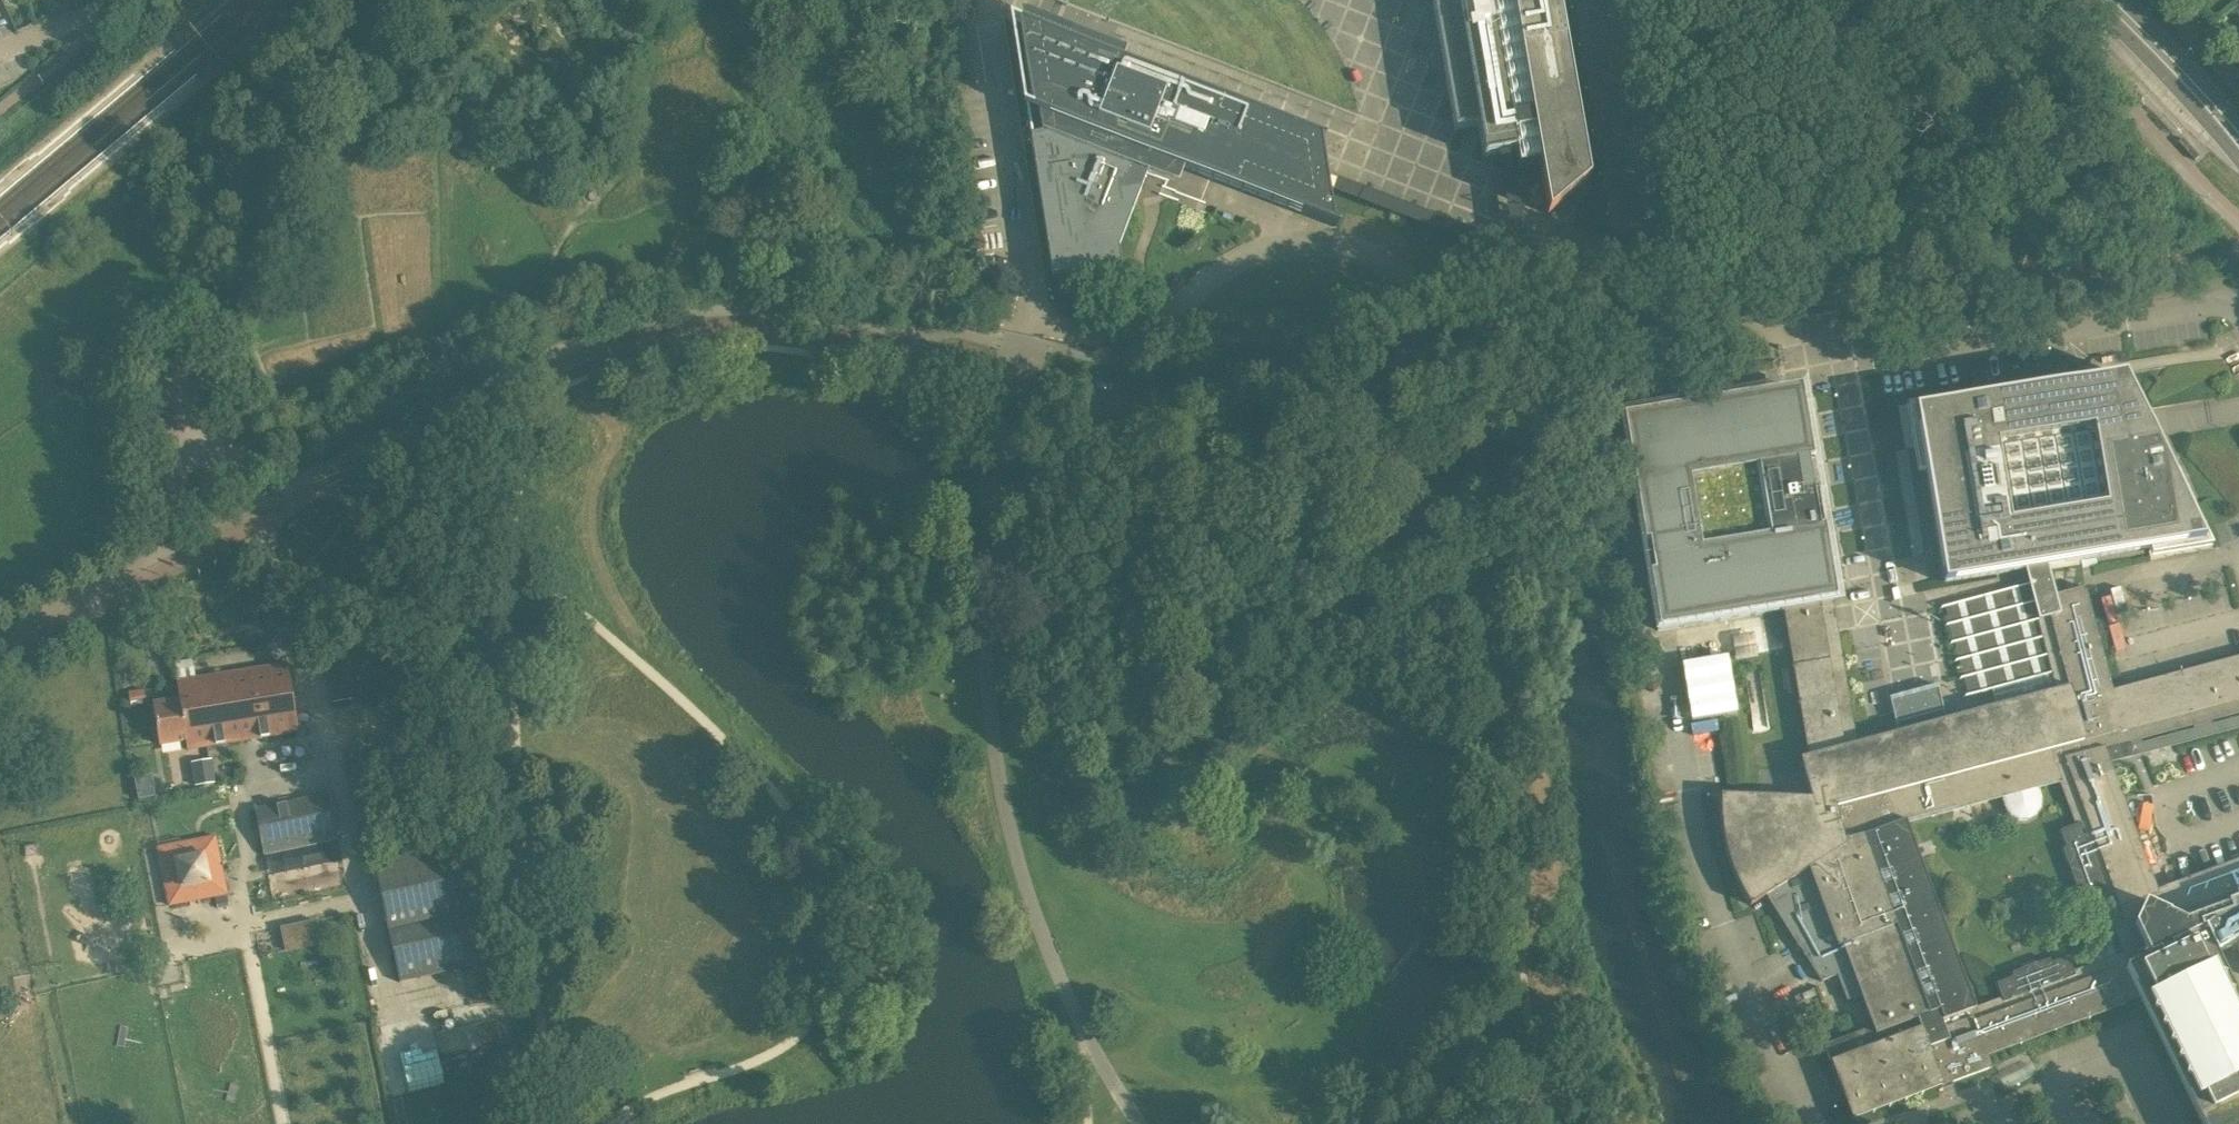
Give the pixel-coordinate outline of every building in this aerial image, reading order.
[(1454,130),(1478,126),(1483,157),(1499,154),(1515,250),(1325,177),(1327,188),(1560,277),(1627,417),(1637,415),(1616,372),(1595,329),(1567,270),(1526,254),(1509,153),(1515,152),(1518,168),(1539,165),(1548,214),(1588,180),(1557,0),(1432,0),(1454,130)] [(1111,265),(1147,172),(1153,157),(1333,226),(1327,188),(1325,177),(1319,138),(1012,20),(1052,274),(1111,265)] [(2194,152),(2177,134),(2173,138),(2190,156),(2194,152)] [(1668,404),(1665,410),(1637,415),(1627,417),(1621,417),(1657,630),(1781,608),(1809,759),(1801,762),(1811,797),(1719,792),(1721,831),(1728,860),(1737,883),(1750,904),(1767,895),(1820,981),(1834,977),(1844,1001),(1859,996),(1872,1026),(1822,1043),(1851,1121),(1991,1068),(1987,1057),(2124,1005),(2125,1001),(2137,997),(2201,1123),(2238,1123),(2238,1005),(2214,953),(2234,943),(2238,952),(2238,857),(2157,887),(2108,759),(2104,748),(2238,712),(2238,655),(2112,689),(2085,585),(2055,593),(2046,564),(2149,547),(2150,553),(2209,544),(2175,470),(2170,473),(2123,374),(1966,401),(1965,393),(1907,404),(1918,472),(1924,471),(1932,513),(1943,582),(2024,569),(2049,674),(1991,688),(1993,701),(1970,707),(1972,715),(1947,722),(1935,683),(1889,696),(1897,736),(1860,745),(1832,600),(1838,600),(1800,388),(1709,402),(1706,398),(1693,395),(1683,396),(1676,400),(1668,404)] [(345,649),(333,651),(325,652),(332,703),(353,700),(345,649)] [(1692,720),(1735,711),(1725,655),(1682,662),(1692,720)] [(286,663),(231,672),(242,740),(264,738),(298,732),(295,715),(286,663)] [(187,749),(233,742),(242,740),(231,672),(176,681),(179,699),(152,703),(159,745),(185,741),(187,749)] [(192,765),(195,785),(214,783),(210,762),(192,765)] [(351,778),(362,835),(378,832),(368,776),(351,778)] [(254,809),(263,853),(338,838),(329,794),(254,809)] [(226,894),(220,863),(215,837),(158,848),(169,906),(226,894)] [(476,912),(475,911),(461,845),(373,865),(398,975),(459,962),(449,918),(476,912)] [(285,951),(321,943),(316,921),(281,928),(285,951)] [(444,1028),(450,1069),(500,1063),(495,1021),(444,1028)]
